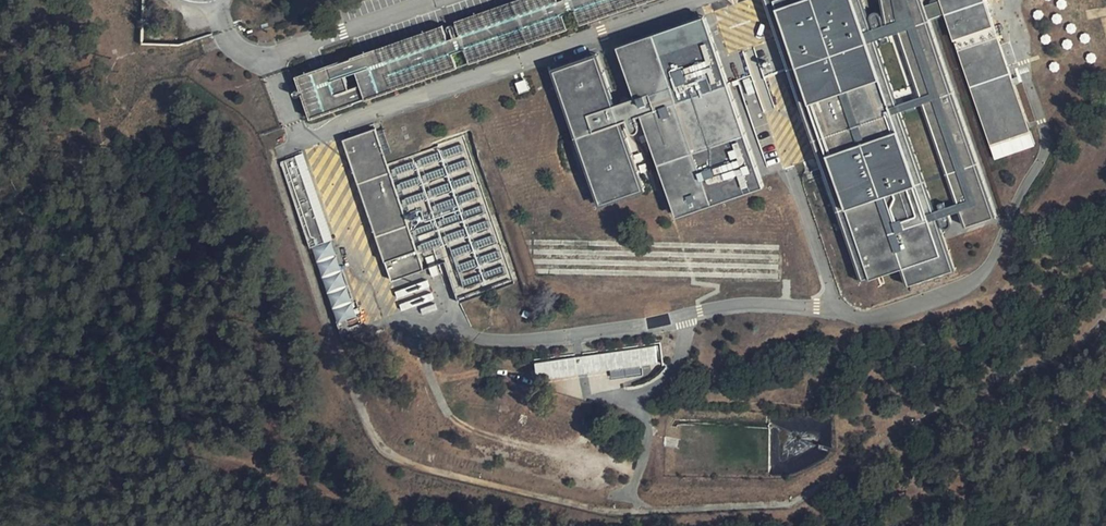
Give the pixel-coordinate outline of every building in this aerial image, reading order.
[(318,117),(464,67),(459,53),(472,48),(476,63),(575,30),(570,15),(583,11),(588,26),(664,0),(568,0),(569,0),(565,2),(565,0),(524,0),(463,21),(467,35),(465,35),(464,34),(461,27),(461,26),(460,26),(460,25),(459,25),(458,25),(457,25),(456,26),(455,27),(456,28),(456,29),(459,37),(459,38),(455,39),(450,25),(303,75),(318,117)] [(873,284),(880,282),(881,284),(914,273),(921,289),(965,274),(948,222),(953,221),(955,228),(956,229),(956,230),(957,231),(958,232),(960,232),(961,232),(962,231),(963,230),(964,228),(964,227),(963,226),(961,218),(970,215),(972,214),(978,229),(1006,220),(931,0),(894,0),(900,21),(898,22),(897,22),(893,12),(892,10),(890,9),(888,9),(886,9),(884,10),(882,12),(882,14),(882,17),(886,26),(882,28),(872,0),(777,0),(873,284)] [(898,22),(900,21),(894,0),(891,0),(898,22)] [(1006,220),(978,229),(972,214),(970,215),(976,233),(1010,221),(934,0),(931,0),(1006,220)] [(996,137),(1036,123),(994,1),(998,0),(949,0),(996,137)] [(1064,9),(1066,0),(1057,0),(1056,8),(1064,9)] [(628,42),(645,94),(648,93),(631,44),(714,16),(770,181),(687,209),(654,111),(652,112),(686,212),(773,183),(715,12),(628,42)] [(770,181),(714,16),(631,44),(648,93),(645,94),(640,96),(640,95),(639,94),(639,93),(638,93),(637,93),(636,92),(635,92),(633,93),(632,94),(631,96),(631,97),(631,99),(626,100),(623,101),(607,52),(565,66),(610,198),(651,184),(629,119),(632,119),(637,117),(637,118),(637,119),(638,120),(638,121),(640,122),(641,123),(643,123),(644,123),(646,122),(647,121),(647,119),(648,118),(648,117),(647,116),(647,115),(646,114),(652,112),(654,111),(687,209),(770,181)] [(632,119),(629,119),(651,184),(610,198),(565,66),(607,52),(623,101),(626,100),(608,49),(562,65),(608,201),(655,186),(632,119)] [(996,137),(999,147),(1039,134),(1036,123),(996,137)] [(382,127),(348,139),(397,282),(431,270),(382,127)] [(315,247),(331,241),(301,155),(285,160),(315,247)] [(315,247),(342,327),(363,320),(335,240),(331,241),(315,247)] [(657,334),(537,340),(538,357),(658,351),(657,334)]
